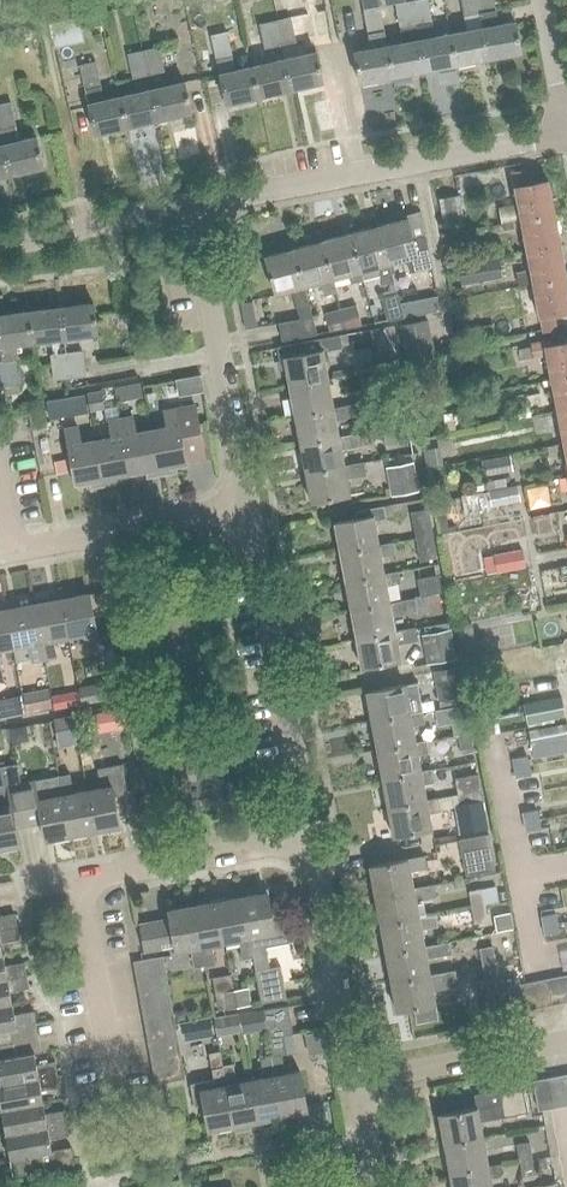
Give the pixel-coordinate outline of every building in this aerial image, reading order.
[(401,42),(385,45),(390,76),(423,69),(417,39),(414,25),(409,0),(393,3),(398,28),(401,42)] [(417,24),(430,22),(425,0),(410,0),(409,0),(414,25),(417,24)] [(463,15),(479,12),(476,0),(460,0),(463,15)] [(493,0),(476,0),(479,12),(495,9),(493,0)] [(360,82),(390,76),(385,45),(378,7),(362,10),(369,48),(354,51),(360,82)] [(479,12),(481,26),(487,57),(519,50),(514,21),(498,24),(495,9),(479,12)] [(83,30),(103,25),(100,11),(80,16),(83,30)] [(85,42),(80,16),(48,23),(54,49),(85,42)] [(290,16),(275,19),(281,44),(282,44),(296,41),(290,16)] [(280,44),(275,19),(274,20),(259,23),(265,48),(280,44)] [(423,69),(455,63),(449,33),(433,36),(430,22),(417,24),(414,25),(417,39),(423,69)] [(487,57),(481,26),(449,33),(455,63),(487,57)] [(234,55),(228,30),(212,34),(217,58),(218,58),(234,55)] [(144,50),(149,74),(164,71),(159,46),(144,50)] [(149,74),(144,50),(128,53),(134,77),(149,74)] [(299,55),(286,58),(292,88),(323,82),(316,51),(299,55)] [(228,103),(260,96),(253,66),(237,69),(234,55),(218,58),(228,103)] [(292,88),(285,58),(253,66),(260,96),(292,88)] [(119,96),(103,100),(94,61),(78,64),(94,133),(125,126),(119,96)] [(183,81),(150,89),(157,119),(190,111),(183,81)] [(125,126),(157,119),(150,89),(119,96),(125,126)] [(10,174),(43,166),(36,136),(21,140),(11,100),(0,103),(0,129),(10,174)] [(10,174),(0,129),(0,176),(10,174)] [(521,220),(554,214),(548,181),(527,185),(525,170),(512,172),(521,220)] [(439,199),(444,229),(465,225),(459,195),(439,199)] [(527,252),(560,246),(554,214),(521,220),(521,221),(522,227),(527,252)] [(380,225),(390,263),(407,258),(411,271),(432,265),(426,234),(414,238),(408,217),(380,225)] [(521,221),(502,224),(503,230),(522,227),(521,221)] [(351,233),(362,271),(364,278),(381,273),(384,283),(395,280),(390,263),(380,225),(351,233)] [(322,241),(332,279),(348,275),(351,283),(364,279),(364,278),(362,271),(351,233),(322,241)] [(336,292),(332,279),(322,241),(294,249),(304,287),(320,283),(324,296),(336,292)] [(533,284),(566,277),(560,246),(527,252),(530,270),(514,273),(517,287),(533,284)] [(304,287),(294,249),(266,257),(277,295),(292,291),(300,320),(277,324),(280,340),(317,334),(304,287)] [(486,281),(482,260),(454,265),(458,286),(486,281)] [(533,284),(542,331),(556,329),(553,314),(566,311),(566,280),(566,277),(533,284)] [(400,303),(400,302),(397,293),(381,297),(387,320),(404,317),(400,303)] [(438,296),(400,303),(404,317),(424,313),(440,310),(438,296)] [(59,308),(63,338),(95,333),(91,303),(59,308)] [(357,304),(342,308),(348,328),(362,325),(359,317),(361,316),(357,304)] [(26,312),(31,342),(63,338),(59,308),(26,312)] [(348,328),(342,308),(325,313),(330,331),(348,328)] [(16,360),(14,345),(31,342),(26,312),(0,316),(0,362),(16,360)] [(246,330),(257,327),(255,317),(243,319),(246,330)] [(404,339),(432,333),(429,318),(401,324),(404,339)] [(347,333),(340,335),(340,336),(342,345),(349,344),(347,333)] [(432,333),(404,339),(407,354),(435,348),(432,333)] [(282,369),(286,369),(289,386),(328,378),(323,352),(342,348),(340,335),(278,347),(282,369)] [(553,378),(566,376),(566,341),(551,344),(550,338),(533,341),(534,346),(536,355),(548,352),(553,378)] [(534,346),(518,349),(520,359),(536,356),(536,355),(534,346)] [(401,365),(398,349),(379,353),(382,369),(401,365)] [(80,352),(65,354),(68,378),(83,377),(80,352)] [(371,371),(382,369),(379,353),(368,355),(371,371)] [(68,378),(65,354),(50,356),(52,380),(68,378)] [(19,384),(16,360),(0,362),(0,363),(3,386),(19,384)] [(374,388),(386,385),(382,369),(371,371),(374,388)] [(173,378),(176,395),(201,390),(198,374),(173,378)] [(553,378),(559,410),(566,409),(566,376),(553,378)] [(328,378),(289,386),(295,415),(334,407),(328,378)] [(116,387),(119,401),(130,399),(127,384),(116,387)] [(105,409),(101,390),(87,393),(91,412),(105,409)] [(369,401),(334,407),(295,415),(300,444),(339,436),(336,419),(372,413),(369,401)] [(28,406),(33,431),(48,428),(47,418),(44,403),(28,406)] [(167,429),(153,432),(161,474),(172,472),(171,466),(185,463),(186,463),(205,460),(201,436),(199,423),(195,406),(164,412),(167,429)] [(516,409),(518,419),(531,417),(529,407),(516,409)] [(452,413),(443,415),(446,432),(455,430),(452,413)] [(135,418),(122,420),(132,474),(146,471),(147,477),(161,474),(153,432),(138,434),(135,418)] [(98,442),(106,485),(118,483),(117,477),(132,474),(122,420),(110,423),(113,439),(98,442)] [(411,424),(382,429),(385,445),(414,440),(411,424)] [(106,485),(98,442),(83,445),(79,429),(67,431),(70,447),(69,447),(76,485),(92,482),(93,488),(106,485)] [(300,444),(306,473),(345,465),(342,449),(369,444),(366,431),(362,432),(339,436),(300,444)] [(429,467),(447,464),(443,447),(426,450),(429,467)] [(513,471),(510,454),(480,460),(483,477),(513,471)] [(363,461),(345,465),(306,473),(312,502),(351,494),(347,476),(365,472),(363,461)] [(419,491),(414,462),(385,468),(391,497),(419,491)] [(483,482),(484,490),(506,486),(505,478),(483,482)] [(522,501),(518,485),(487,491),(491,507),(522,501)] [(334,522),(340,551),(378,544),(373,518),(384,516),(382,506),(355,511),(357,518),(334,522)] [(409,511),(414,537),(431,534),(425,507),(409,511)] [(435,557),(431,534),(414,537),(419,560),(435,557)] [(345,580),(384,573),(380,556),(395,553),(393,541),(378,544),(340,551),(345,580)] [(522,550),(494,555),(497,573),(523,568),(526,567),(522,550)] [(487,574),(497,572),(494,555),(484,557),(487,574)] [(398,570),(384,573),(345,580),(351,609),(389,602),(386,587),(401,585),(398,570)] [(440,574),(417,579),(420,596),(428,594),(443,591),(440,574)] [(62,594),(70,637),(85,634),(88,652),(116,646),(108,603),(93,606),(91,595),(76,598),(74,591),(62,594)] [(70,637),(62,594),(49,596),(50,603),(35,606),(45,659),(57,657),(53,640),(70,637)] [(389,602),(351,609),(357,637),(395,630),(392,613),(417,608),(417,613),(431,610),(428,594),(420,596),(389,602)] [(18,602),(6,604),(14,647),(17,662),(32,659),(33,662),(45,659),(35,606),(20,609),(18,602)] [(6,604),(0,605),(0,650),(14,647),(6,604)] [(475,638),(472,623),(458,625),(461,640),(475,638)] [(401,629),(395,630),(357,637),(362,667),(401,660),(397,643),(417,639),(415,627),(401,630),(401,629)] [(432,662),(456,657),(450,629),(427,633),(432,662)] [(457,666),(434,670),(439,699),(463,694),(457,666)] [(105,683),(108,699),(124,696),(121,680),(105,683)] [(422,710),(417,681),(367,690),(372,719),(410,712),(422,710)] [(48,688),(22,694),(26,713),(52,707),(48,688)] [(79,691),(60,694),(63,708),(81,704),(79,691)] [(562,697),(524,705),(528,724),(565,716),(562,697)] [(441,710),(435,711),(438,726),(451,723),(454,736),(458,735),(470,733),(465,705),(441,710)] [(109,710),(113,730),(128,728),(124,707),(109,710)] [(410,712),(372,719),(378,748),(416,742),(413,726),(425,723),(422,710),(410,712)] [(72,715),(54,718),(57,735),(75,732),(72,715)] [(529,731),(534,758),(566,751),(566,725),(566,724),(529,731)] [(474,753),(471,733),(470,733),(458,735),(461,755),(474,753)] [(416,742),(378,748),(383,777),(421,769),(419,756),(429,754),(427,740),(416,742)] [(527,756),(513,759),(515,768),(529,765),(527,756)] [(20,848),(16,828),(30,825),(25,804),(22,788),(18,764),(0,767),(0,807),(1,811),(0,811),(0,852),(20,848)] [(529,765),(515,768),(517,778),(531,775),(529,765)] [(90,804),(96,832),(121,827),(116,804),(116,800),(127,798),(122,769),(98,773),(101,792),(89,794),(90,804)] [(389,806),(401,804),(427,799),(424,785),(435,783),(432,769),(422,771),(421,769),(383,777),(389,806)] [(479,774),(455,779),(457,794),(481,789),(479,774)] [(71,837),(96,832),(90,804),(89,794),(74,797),(70,779),(60,781),(65,806),(71,837)] [(59,781),(22,788),(25,804),(30,825),(41,822),(45,842),(71,837),(65,806),(60,781),(60,780),(59,780),(59,781)] [(459,804),(454,805),(459,834),(489,829),(481,789),(457,794),(459,804)] [(427,799),(401,804),(389,806),(395,836),(431,829),(429,814),(440,811),(437,799),(428,801),(427,799)] [(537,810),(523,813),(525,822),(539,819),(537,810)] [(539,819),(525,822),(527,832),(541,829),(539,819)] [(495,870),(489,834),(459,840),(462,855),(476,852),(480,873),(495,870)] [(414,887),(411,870),(427,867),(425,854),(370,865),(375,895),(414,887)] [(420,916),(420,915),(416,899),(437,895),(434,883),(414,887),(375,895),(381,924),(420,916)] [(471,906),(485,903),(481,887),(468,889),(471,906)] [(287,997),(281,964),(269,967),(266,952),(264,953),(262,943),(288,938),(289,942),(291,941),(284,908),(271,910),(267,891),(242,896),(253,956),(256,970),(262,1002),(287,997)] [(216,901),(224,943),(239,940),(242,958),(253,956),(242,896),(216,901)] [(193,905),(204,965),(215,963),(212,946),(224,943),(216,901),(193,905)] [(485,903),(471,906),(474,922),(488,919),(485,903)] [(174,946),(175,951),(190,948),(194,967),(204,965),(193,905),(167,910),(169,918),(174,946)] [(17,924),(15,912),(0,915),(0,928),(17,924)] [(420,915),(420,916),(381,924),(386,952),(426,946),(423,929),(438,926),(436,912),(420,915)] [(510,913),(494,915),(497,931),(513,928),(510,913)] [(556,914),(542,916),(544,926),(558,923),(556,914)] [(160,948),(155,920),(138,923),(143,952),(160,948)] [(558,923),(544,926),(545,935),(560,933),(558,923)] [(0,928),(0,954),(4,953),(1,942),(20,938),(17,924),(0,928)] [(426,946),(386,952),(392,981),(431,974),(428,958),(452,953),(450,941),(426,946)] [(479,948),(482,964),(496,961),(492,946),(479,948)] [(0,954),(0,979),(26,974),(24,960),(6,964),(4,953),(0,954)] [(135,975),(165,970),(163,956),(133,962),(135,975)] [(496,961),(482,964),(483,969),(476,971),(485,1016),(506,1012),(496,961)] [(165,970),(135,975),(138,989),(167,983),(165,970)] [(431,974),(392,981),(398,1011),(436,1003),(433,989),(458,984),(455,970),(431,974)] [(0,979),(0,1004),(12,1002),(11,991),(28,987),(26,974),(0,979)] [(560,977),(547,979),(552,1005),(565,1003),(560,977)] [(547,979),(534,982),(539,1007),(552,1005),(547,979)] [(534,982),(521,984),(526,1010),(539,1007),(534,982)] [(167,983),(138,989),(140,1002),(170,997),(167,983)] [(508,987),(513,1012),(526,1010),(521,984),(508,987)] [(252,1005),(249,988),(234,990),(237,1007),(252,1005)] [(234,990),(216,994),(219,1010),(237,1007),(234,990)] [(143,1016),(172,1010),(170,997),(140,1002),(143,1016)] [(39,1038),(33,1009),(14,1013),(12,1002),(0,1004),(0,1045),(39,1038)] [(292,1030),(287,1005),(263,1009),(269,1035),(270,1041),(272,1055),(284,1115),(307,1110),(299,1069),(283,1072),(280,1054),(285,1053),(282,1039),(281,1033),(292,1030)] [(185,1009),(175,1011),(176,1021),(186,1019),(185,1009)] [(267,1028),(263,1009),(240,1014),(244,1033),(267,1028)] [(172,1010),(143,1016),(145,1030),(175,1024),(172,1010)] [(242,1032),(239,1013),(214,1017),(217,1037),(242,1032)] [(214,1037),(211,1017),(181,1023),(185,1042),(214,1037)] [(148,1043),(177,1038),(175,1024),(145,1030),(148,1043)] [(57,1073),(54,1059),(36,1063),(34,1051),(41,1049),(39,1038),(0,1045),(0,1083),(57,1073)] [(150,1057),(180,1051),(177,1038),(148,1043),(150,1057)] [(153,1070),(182,1065),(180,1051),(150,1057),(153,1070)] [(209,1053),(214,1077),(189,1082),(193,1105),(202,1103),(207,1129),(234,1124),(223,1064),(221,1051),(209,1053)] [(249,1079),(257,1119),(284,1115),(272,1055),(260,1057),(263,1076),(249,1079)] [(257,1119),(249,1079),(237,1081),(233,1063),(223,1064),(234,1124),(257,1119)] [(182,1065),(153,1070),(155,1084),(185,1078),(182,1065)] [(0,1083),(0,1105),(1,1110),(44,1102),(41,1089),(60,1085),(57,1073),(0,1083)] [(562,1075),(547,1078),(553,1108),(566,1105),(566,1102),(562,1075)] [(553,1108),(547,1078),(533,1080),(539,1111),(553,1108)] [(439,1114),(444,1143),(483,1136),(480,1122),(527,1113),(523,1089),(500,1093),(499,1090),(474,1095),(476,1107),(439,1114)] [(6,1133),(66,1121),(64,1109),(45,1112),(44,1102),(1,1110),(6,1133)] [(66,1121),(6,1133),(10,1158),(11,1157),(14,1174),(74,1162),(71,1145),(52,1149),(50,1137),(68,1134),(66,1121)] [(483,1136),(444,1143),(450,1172),(488,1165),(483,1136)] [(516,1143),(519,1160),(532,1157),(529,1140),(516,1143)] [(535,1173),(532,1157),(519,1160),(522,1175),(535,1173)] [(450,1172),(452,1186),(492,1186),(490,1178),(500,1176),(503,1172),(501,1164),(488,1166),(488,1165),(450,1172)]
